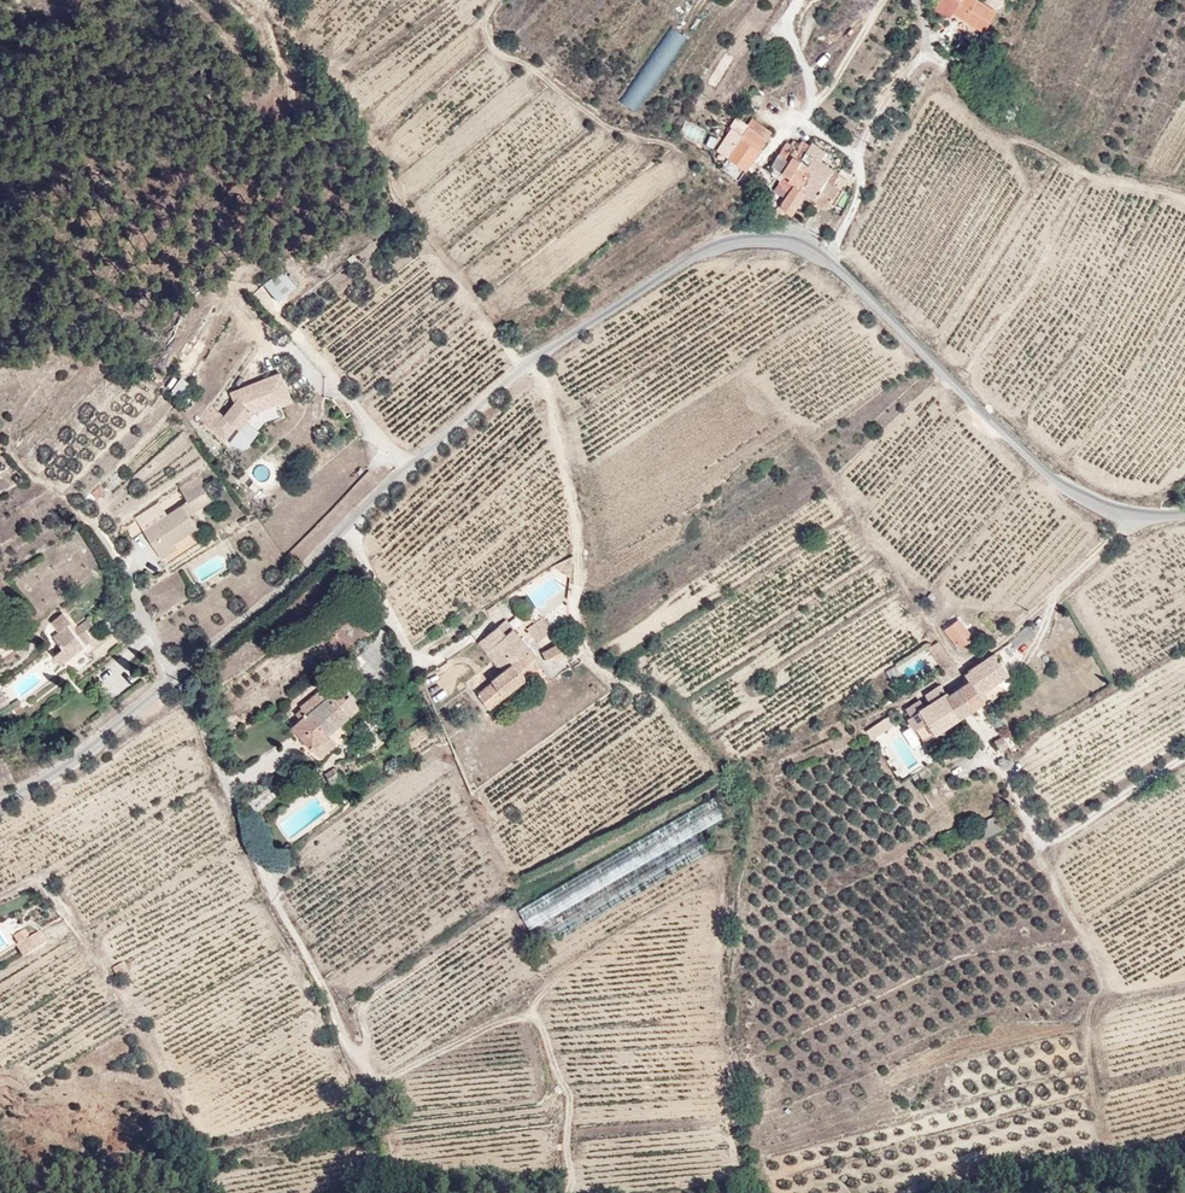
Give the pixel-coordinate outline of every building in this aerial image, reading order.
[(981,7),(995,14),(997,15),(1005,0),(968,0),(981,7)] [(988,26),(995,14),(981,7),(974,18),(988,26)] [(0,11),(0,41),(14,23),(0,11)] [(620,100),(635,110),(685,39),(671,29),(620,100)] [(746,172),(773,132),(752,118),(748,125),(736,117),(730,126),(732,128),(716,151),(746,172)] [(706,146),(713,149),(718,140),(710,136),(706,146)] [(803,142),(800,145),(794,141),(791,146),(787,144),(772,167),(785,175),(773,191),(785,200),(780,206),(792,215),(807,195),(826,208),(846,179),(820,161),(826,153),(813,144),(810,147),(803,142)] [(264,285),(277,302),(297,286),(283,269),(264,285)] [(291,378),(282,355),(246,368),(247,374),(227,400),(220,396),(210,408),(226,422),(238,409),(241,412),(257,393),(291,378)] [(178,399),(188,384),(179,378),(168,393),(178,399)] [(192,482),(207,473),(213,469),(206,455),(184,468),(192,482)] [(213,484),(207,473),(192,482),(198,493),(213,484)] [(161,530),(175,522),(199,508),(186,485),(148,507),(161,530)] [(179,527),(175,522),(161,530),(164,536),(179,527)] [(549,576),(525,587),(534,606),(558,595),(549,576)] [(80,606),(66,588),(54,597),(62,608),(56,613),(65,625),(57,631),(64,642),(96,618),(91,608),(98,602),(92,594),(80,606)] [(513,619),(520,613),(512,602),(504,608),(513,619)] [(542,623),(555,611),(547,602),(533,615),(542,623)] [(539,640),(542,638),(520,613),(513,619),(504,608),(494,616),(503,626),(494,634),(510,652),(520,645),(524,652),(539,640)] [(974,637),(969,629),(955,610),(944,620),(964,644),(974,637)] [(503,626),(494,616),(484,623),(487,627),(494,634),(503,626)] [(1037,631),(1031,622),(1009,637),(1014,645),(1037,631)] [(572,640),(565,628),(550,638),(556,649),(572,640)] [(954,656),(937,632),(927,641),(942,663),(954,656)] [(546,651),(539,640),(524,652),(532,662),(546,651)] [(997,653),(1010,668),(1024,657),(1010,642),(997,653)] [(484,675),(497,690),(532,662),(524,652),(520,645),(510,652),(499,660),(501,663),(484,675)] [(996,658),(990,650),(963,669),(979,691),(989,685),(1009,672),(999,656),(996,658)] [(953,709),(979,691),(963,669),(938,685),(953,709)] [(327,670),(309,684),(313,691),(300,699),(315,727),(333,713),(363,691),(354,678),(348,680),(342,672),(335,678),(327,670)] [(993,689),(1012,676),(1009,672),(989,685),(993,689)] [(916,735),(953,709),(938,685),(932,677),(917,688),(922,697),(916,701),(903,709),(900,711),(916,735)] [(10,705),(0,688),(0,710),(1,711),(10,705)] [(903,709),(916,701),(911,694),(899,702),(903,709)] [(315,727),(300,699),(296,703),(313,728),(315,727)] [(315,727),(313,728),(319,738),(339,723),(333,713),(315,727)] [(891,778),(915,770),(898,717),(874,725),(891,778)] [(1008,746),(1003,737),(995,742),(1000,751),(1008,746)] [(953,750),(946,740),(936,748),(942,758),(953,750)] [(346,761),(338,748),(328,756),(336,768),(346,761)] [(987,838),(1003,830),(997,816),(980,823),(987,838)] [(41,932),(30,937),(25,929),(12,936),(23,958),(47,945),(41,932)] [(124,963),(112,967),(116,976),(127,972),(124,963)]
